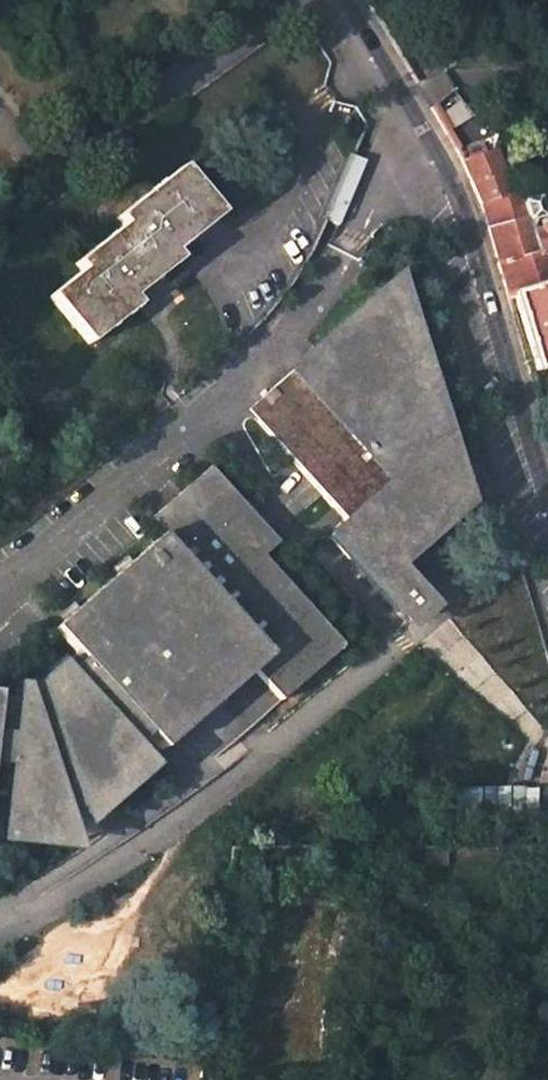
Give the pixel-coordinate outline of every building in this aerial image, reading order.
[(466,180),(476,200),(505,191),(483,144),(455,155),(466,180)] [(51,292),(92,343),(140,305),(134,295),(181,258),(173,247),(218,212),(179,160),(113,213),(121,221),(75,258),(81,266),(51,292)] [(520,198),(518,187),(505,191),(476,200),(485,222),(490,238),(497,262),(520,256),(534,252),(537,260),(547,254),(547,190),(520,198)] [(507,297),(513,295),(512,293),(547,284),(547,254),(537,260),(534,252),(520,256),(497,262),(503,282),(507,297)] [(450,462),(399,281),(310,358),(318,367),(305,378),(298,368),(266,394),(275,406),(257,420),(345,523),(330,535),(391,609),(400,615),(408,615),(414,612),(418,608),(421,603),(422,598),(421,592),(418,586),(397,562),(462,503),(450,462)] [(512,293),(513,295),(529,346),(535,366),(547,362),(547,284),(512,293)] [(63,825),(143,741),(159,756),(244,669),(275,700),(332,641),(246,558),(259,543),(187,474),(130,532),(144,545),(45,645),(74,672),(32,718),(0,714),(0,816),(63,825)]
